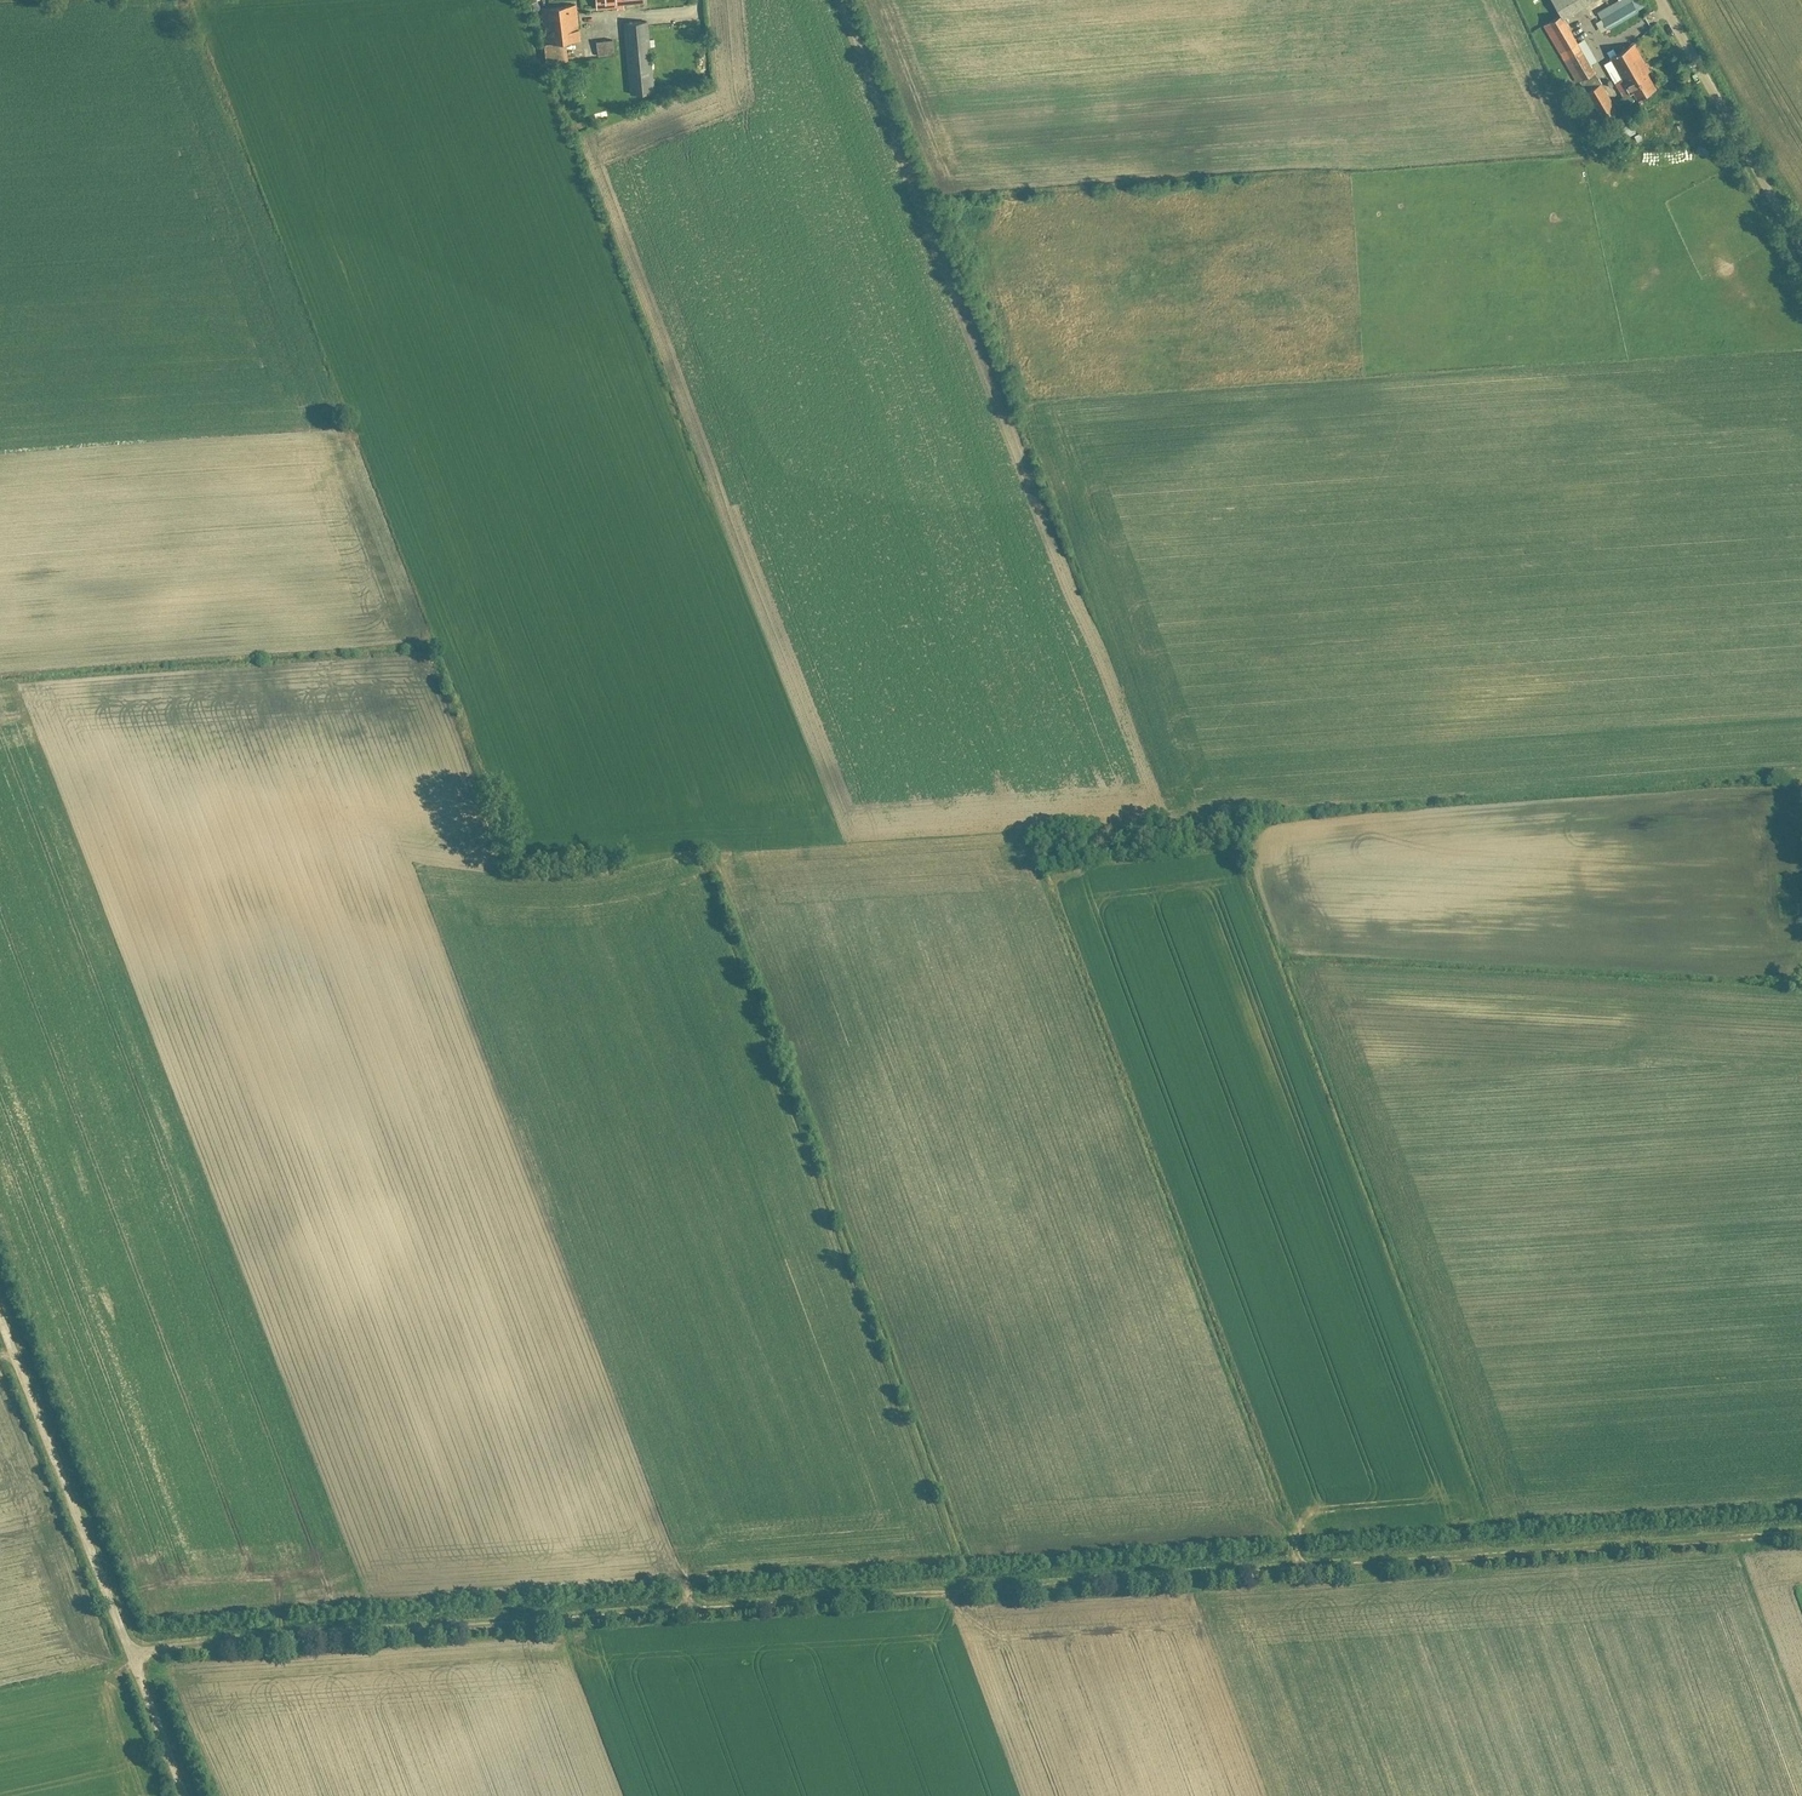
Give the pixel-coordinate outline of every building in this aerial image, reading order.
[(527,11),(539,10),(534,0),(523,0),(527,11)] [(593,10),(641,7),(640,0),(593,0),(593,10)] [(1560,16),(1592,0),(1552,0),(1560,16)] [(573,9),(539,12),(544,63),(564,62),(562,42),(576,40),(573,9)] [(1563,16),(1542,29),(1574,83),(1595,71),(1563,16)] [(622,27),(627,94),(651,92),(646,25),(622,27)] [(594,44),(595,58),(612,57),(611,43),(594,44)] [(1633,46),(1610,60),(1634,101),(1657,87),(1633,46)] [(1688,75),(1680,80),(1685,89),(1693,84),(1688,75)] [(1603,84),(1586,93),(1601,123),(1619,114),(1603,84)] [(1630,137),(1633,144),(1639,141),(1636,134),(1630,137)]
